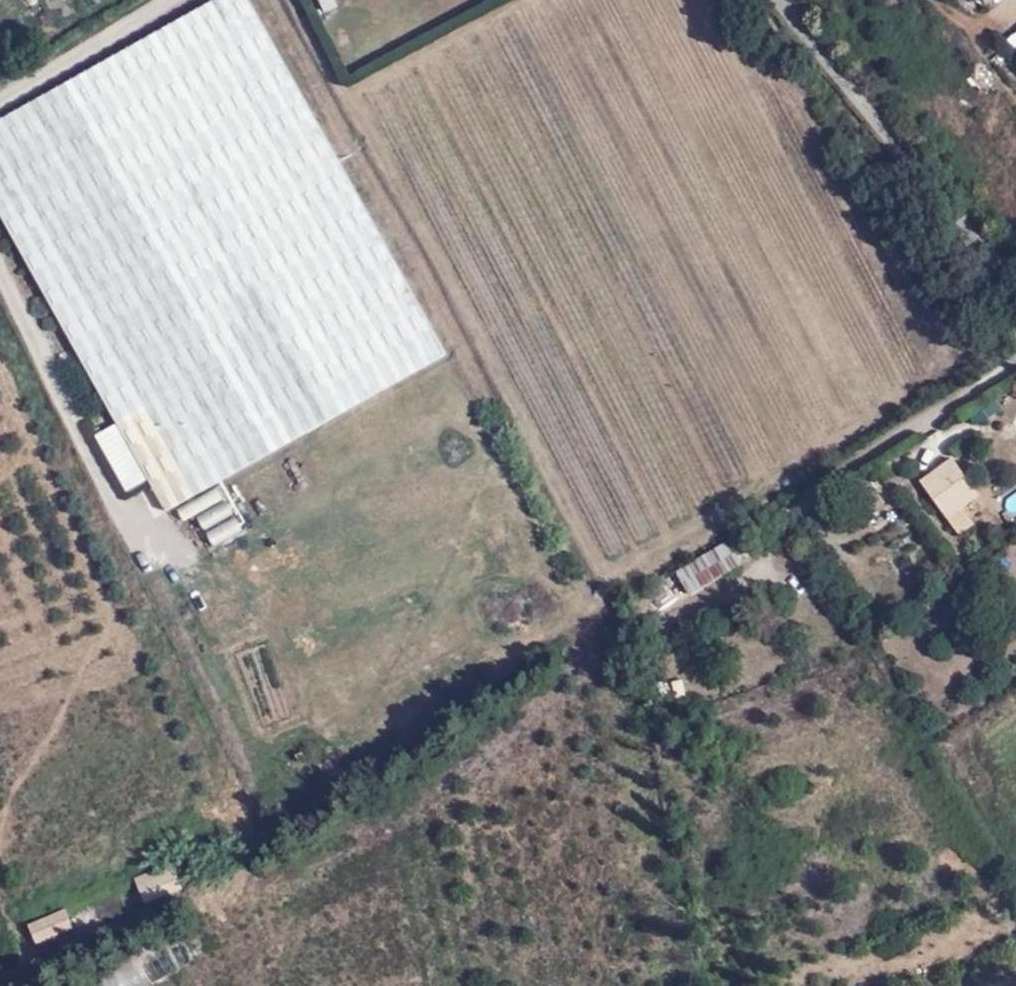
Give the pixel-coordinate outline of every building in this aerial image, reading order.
[(0,118),(0,216),(169,515),(452,356),(250,0),(209,0),(0,118)] [(946,518),(977,496),(950,457),(918,479),(946,518)] [(688,591),(742,562),(739,555),(756,547),(750,532),(740,537),(739,535),(677,568),(688,591)] [(139,904),(182,889),(173,862),(130,876),(139,904)] [(35,943),(74,927),(65,905),(26,922),(35,943)] [(194,960),(182,936),(100,976),(105,985),(141,985),(194,960)]
